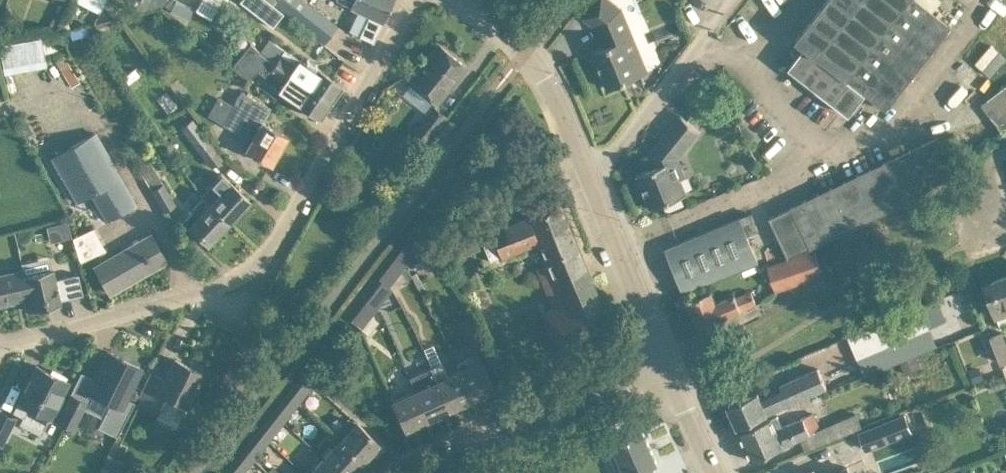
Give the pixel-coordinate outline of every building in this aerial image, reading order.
[(99,12),(104,0),(75,0),(75,1),(99,12)] [(135,8),(139,10),(161,5),(163,1),(166,3),(168,0),(139,0),(135,8)] [(195,9),(210,18),(222,0),(201,0),(195,9)] [(240,1),(251,9),(273,26),(283,12),(273,4),(267,0),(240,0),(240,1)] [(355,33),(373,41),(393,0),(337,0),(358,10),(349,30),(355,33)] [(640,51),(623,7),(613,0),(597,0),(583,17),(595,26),(603,46),(593,50),(608,87),(648,71),(640,51)] [(887,110),(967,6),(959,0),(825,0),(796,38),(805,45),(789,67),(850,114),(866,94),(887,110)] [(55,32),(66,7),(59,3),(46,29),(55,32)] [(312,5),(299,23),(325,42),(338,25),(312,5)] [(46,65),(41,35),(0,43),(0,52),(4,74),(46,65)] [(269,39),(261,51),(276,64),(332,100),(340,88),(342,85),(343,84),(316,66),(314,69),(269,39)] [(249,42),(238,57),(251,65),(257,69),(266,76),(265,77),(278,87),(277,89),(293,100),(294,100),(303,107),(320,118),(332,100),(276,64),(261,51),(249,42)] [(437,103),(466,66),(440,45),(420,71),(417,68),(408,80),(437,103)] [(982,103),(1003,132),(1005,130),(1005,85),(982,103)] [(263,121),(271,107),(241,90),(222,123),(250,139),(245,149),(271,164),(287,135),(263,121)] [(425,140),(445,115),(433,106),(414,131),(425,140)] [(677,157),(699,130),(681,114),(653,148),(660,164),(637,173),(651,207),(687,193),(681,178),(685,176),(677,157)] [(207,139),(191,118),(180,127),(212,166),(222,157),(207,139)] [(78,204),(92,196),(104,221),(134,204),(94,134),(51,158),(78,204)] [(954,134),(940,141),(937,134),(789,206),(789,207),(769,216),(788,257),(811,247),(811,248),(918,196),(967,159),(954,134)] [(138,168),(164,210),(174,204),(148,162),(138,168)] [(220,172),(200,194),(202,196),(229,221),(249,199),(234,185),(224,176),(220,172)] [(184,220),(208,243),(229,221),(202,196),(192,207),(194,209),(184,220)] [(505,226),(493,239),(501,257),(501,258),(538,243),(546,263),(564,305),(553,310),(541,314),(549,333),(557,352),(612,329),(560,203),(505,226)] [(751,212),(684,240),(666,247),(684,292),(758,261),(746,234),(758,229),(751,212)] [(67,221),(46,225),(49,242),(71,237),(67,221)] [(480,248),(470,225),(451,232),(461,256),(480,248)] [(90,226),(71,237),(79,262),(103,250),(91,228),(90,226)] [(110,292),(165,260),(150,234),(95,266),(110,292)] [(411,236),(394,258),(405,266),(421,244),(411,236)] [(814,249),(768,265),(776,290),(823,274),(814,249)] [(406,278),(401,271),(405,266),(394,258),(379,278),(382,280),(389,286),(393,281),(395,284),(406,278)] [(24,298),(19,276),(25,275),(24,269),(0,275),(0,303),(24,298)] [(55,279),(53,269),(25,275),(19,276),(24,298),(27,310),(60,303),(59,299),(83,294),(78,273),(55,279)] [(416,271),(410,274),(411,276),(419,290),(425,287),(416,271)] [(985,283),(1001,327),(1005,325),(1005,275),(985,283)] [(382,280),(366,300),(376,308),(392,288),(389,286),(382,280)] [(715,302),(710,291),(687,300),(698,327),(756,303),(751,290),(735,297),(734,294),(715,302)] [(366,300),(351,320),(360,327),(361,327),(371,315),(376,308),(366,300)] [(920,305),(849,336),(858,357),(865,374),(867,373),(935,344),(936,343),(921,306),(920,305)] [(1001,329),(989,333),(1000,361),(1005,359),(1005,341),(1001,329)] [(94,378),(88,390),(92,392),(110,401),(98,426),(117,435),(134,400),(127,397),(142,367),(130,361),(129,363),(122,360),(123,358),(108,350),(94,378)] [(497,395),(489,377),(478,352),(465,358),(465,359),(456,364),(460,371),(472,398),(483,393),(486,400),(497,395)] [(165,379),(152,373),(140,397),(161,407),(167,395),(186,404),(202,372),(175,358),(165,379)] [(442,361),(430,366),(430,367),(436,381),(437,381),(450,408),(472,398),(460,371),(448,376),(442,361)] [(68,381),(64,379),(66,376),(52,369),(51,372),(36,364),(13,411),(23,416),(19,423),(41,433),(49,417),(50,418),(52,413),(55,414),(62,400),(59,398),(68,381)] [(409,376),(416,391),(428,418),(450,408),(437,381),(436,381),(430,367),(409,376)] [(727,405),(737,427),(755,419),(827,388),(818,367),(780,384),(783,390),(761,399),(758,391),(727,405)] [(314,383),(307,377),(292,395),(299,401),(314,383)] [(416,423),(428,418),(416,391),(393,401),(408,435),(420,430),(416,423)] [(72,394),(58,420),(74,428),(87,402),(72,394)] [(277,415),(284,421),(299,401),(292,395),(277,415)] [(0,410),(0,443),(1,444),(15,417),(0,410)] [(800,438),(805,451),(862,427),(855,411),(819,427),(813,413),(783,427),(777,414),(739,431),(752,460),(800,438)] [(867,446),(911,429),(905,413),(861,430),(867,446)] [(269,440),(284,421),(277,415),(262,434),(269,440)] [(356,422),(340,440),(362,460),(370,452),(376,457),(385,448),(356,422)] [(613,444),(626,472),(656,472),(652,465),(657,462),(643,430),(613,444)] [(262,434),(247,453),(253,459),(269,440),(262,434)] [(340,472),(351,472),(362,460),(340,440),(323,457),(340,472)] [(253,459),(247,453),(231,472),(242,472),(253,459)] [(107,454),(101,465),(107,468),(117,472),(122,461),(107,454)] [(323,457),(309,472),(340,472),(323,457)]
